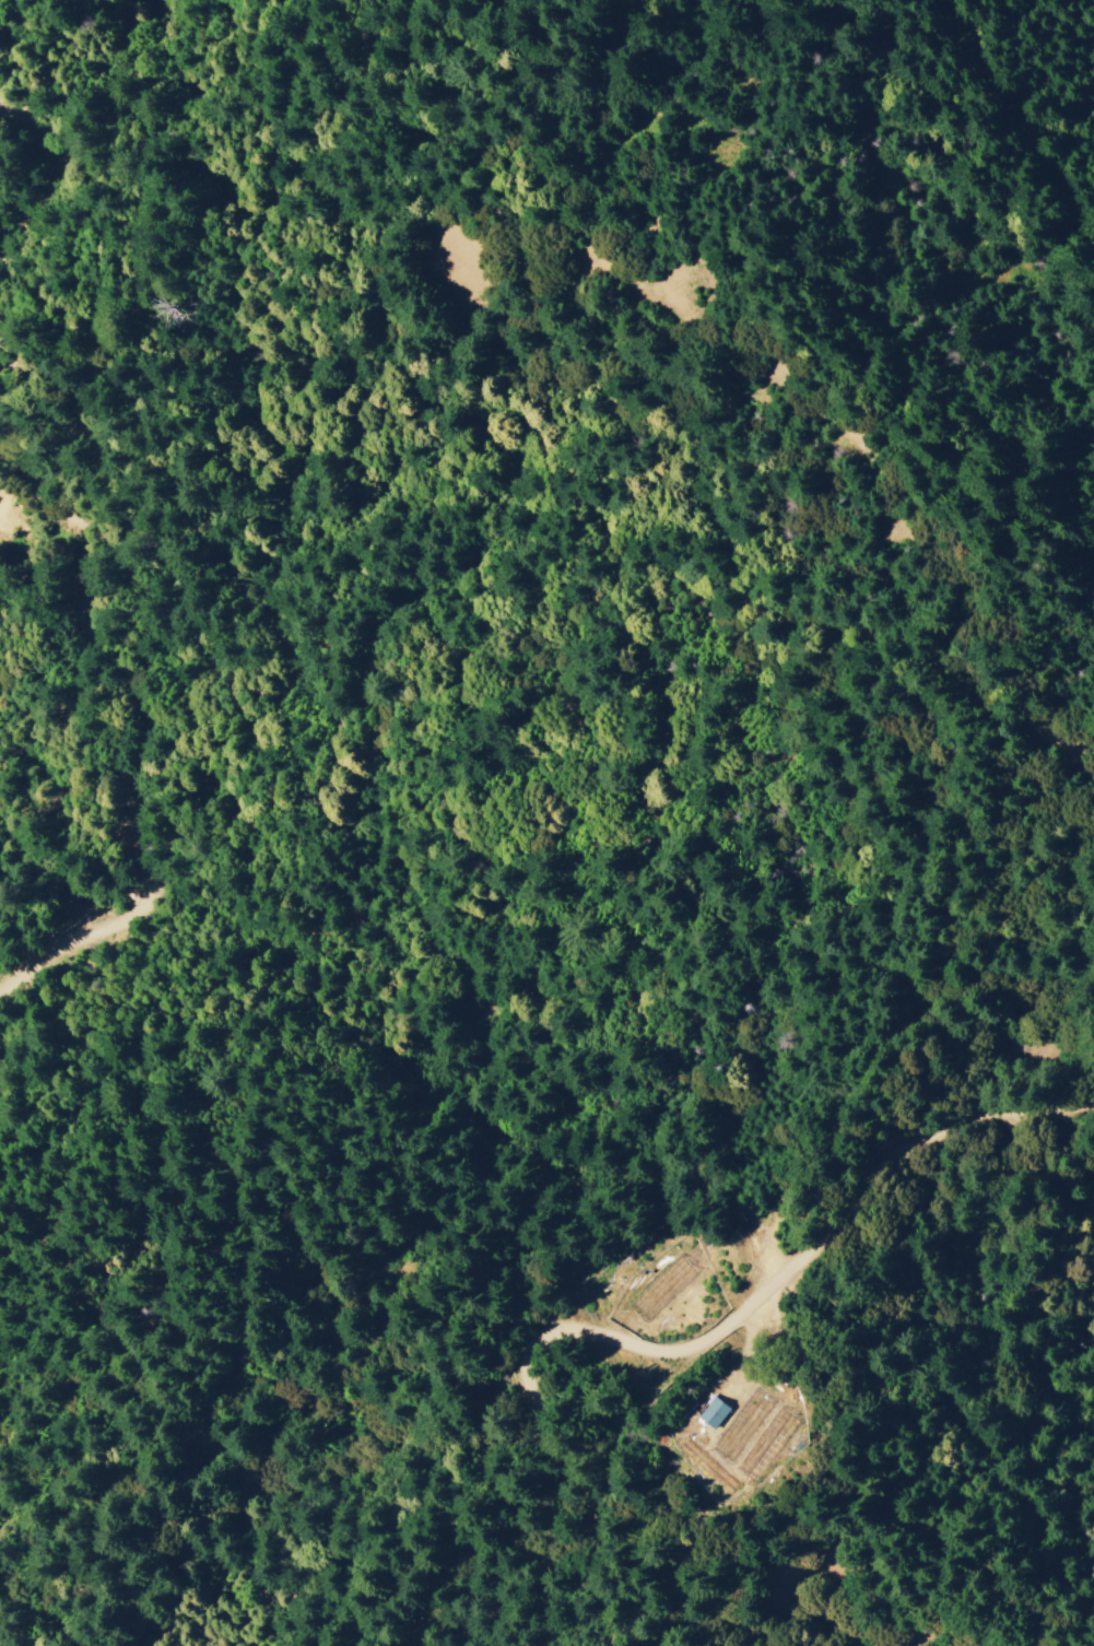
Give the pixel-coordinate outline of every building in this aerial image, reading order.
[(697,1420),(712,1432),(730,1410),(714,1398),(697,1420)]
